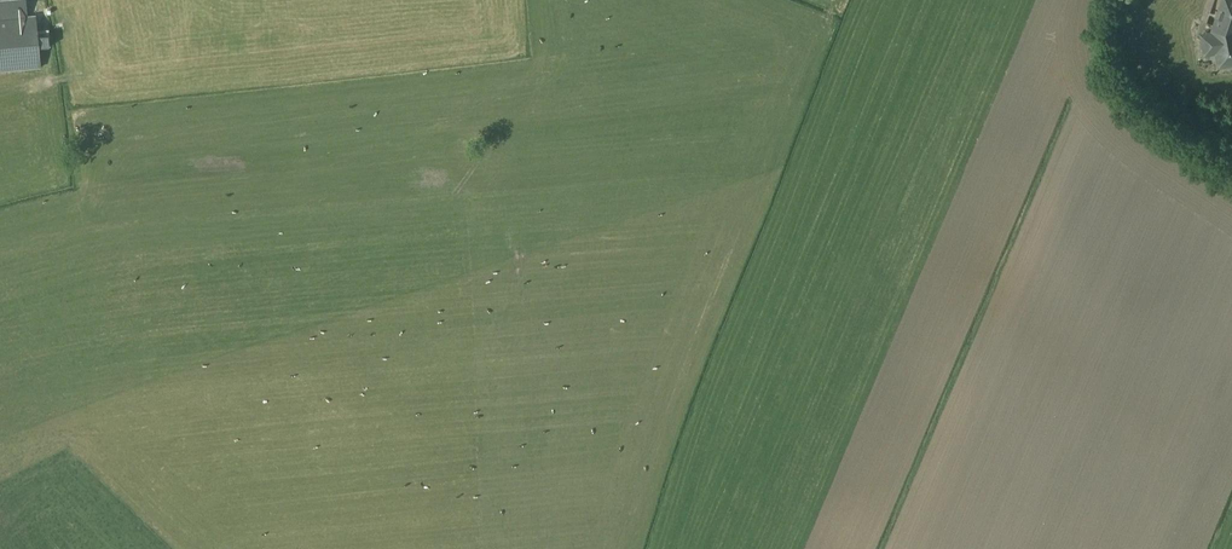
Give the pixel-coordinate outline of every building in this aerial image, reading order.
[(28,16),(27,0),(0,0),(0,19),(28,16)] [(1213,30),(1213,31),(1203,33),(1206,44),(1215,42),(1220,65),(1231,62),(1231,0),(1223,0),(1213,30)] [(42,67),(37,15),(28,16),(0,19),(0,71),(42,67)]
